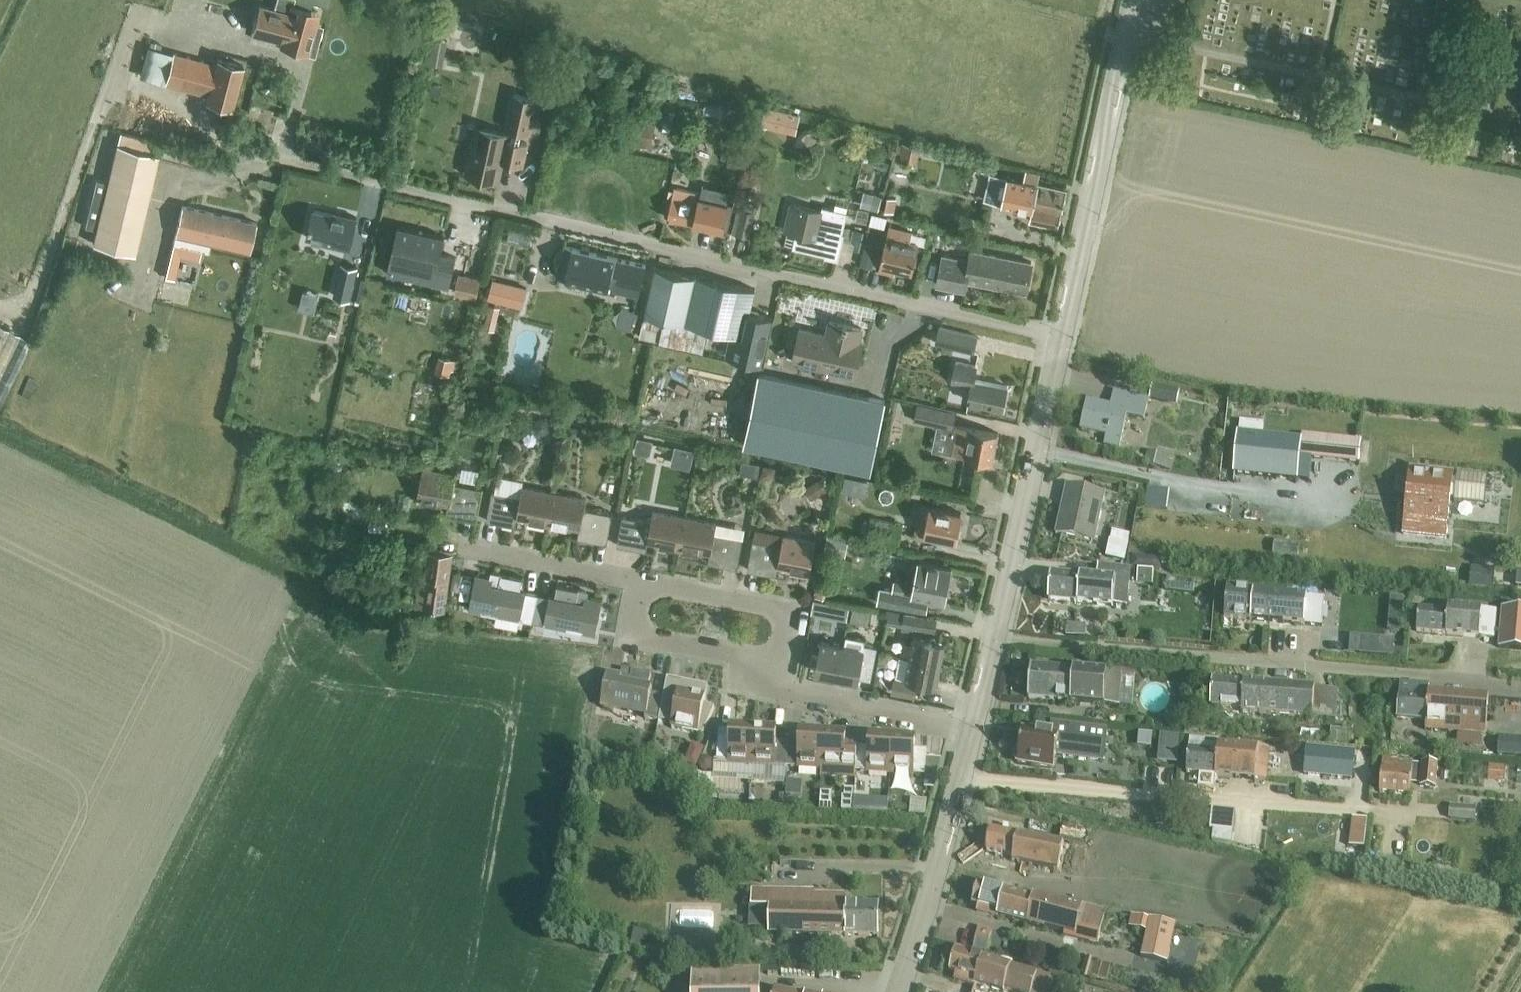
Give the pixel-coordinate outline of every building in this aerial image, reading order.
[(252,31),(282,39),(281,44),(307,51),(315,20),(308,18),(310,9),(312,2),(328,6),(330,0),(276,0),(273,9),(259,5),(252,31)] [(216,57),(215,63),(147,45),(139,76),(207,94),(205,99),(231,105),(242,64),(216,57)] [(508,126),(515,127),(513,134),(476,126),(466,172),(498,179),(503,159),(523,163),(537,98),(515,93),(508,126)] [(758,104),(754,122),(782,129),(793,132),(797,114),(787,111),(758,104)] [(625,141),(650,146),(656,117),(631,112),(625,141)] [(93,242),(134,252),(160,140),(120,131),(93,242)] [(988,172),(983,199),(1001,203),(1032,209),(1041,211),(1039,220),(1059,225),(1066,188),(1038,182),(1037,183),(1023,180),(1007,176),(988,172)] [(727,204),(698,197),(699,193),(676,188),(674,197),(672,196),(667,217),(721,230),(727,204)] [(822,205),(821,209),(790,202),(784,230),(795,232),(792,246),(825,254),(825,253),(836,256),(839,242),(834,241),(836,234),(841,235),(846,210),(822,205)] [(211,241),(249,250),(256,221),(182,204),(173,242),(209,251),(211,241)] [(349,248),(357,217),(341,213),(341,215),(313,208),(307,236),(322,240),(322,242),(349,248)] [(731,232),(748,236),(754,212),(737,208),(731,232)] [(857,216),(853,235),(864,237),(868,218),(857,216)] [(444,236),(397,225),(387,271),(449,286),(456,257),(440,253),(444,236)] [(894,268),(911,272),(918,242),(909,240),(911,232),(888,226),(878,270),(893,273),(894,268)] [(866,252),(876,254),(880,236),(869,234),(866,252)] [(636,285),(640,286),(645,264),(563,245),(555,277),(634,295),(636,285)] [(1025,291),(1031,261),(971,250),(969,260),(942,255),(937,284),(964,289),(966,279),(1025,291)] [(341,263),(333,295),(350,298),(357,266),(341,263)] [(724,355),(762,364),(773,316),(758,312),(759,307),(751,305),(754,289),(656,267),(640,336),(707,351),(712,329),(729,332),(724,355)] [(193,289),(196,278),(170,273),(168,284),(193,289)] [(475,295),(479,278),(459,273),(455,291),(475,295)] [(616,325),(630,328),(635,309),(621,306),(616,325)] [(861,327),(847,324),(843,323),(829,320),(826,334),(799,328),(792,361),(850,374),(851,372),(849,372),(852,362),(853,362),(861,327)] [(31,338),(0,323),(0,403),(31,338)] [(939,326),(935,342),(974,351),(978,335),(939,326)] [(956,360),(951,380),(971,384),(968,400),(1002,407),(1007,385),(973,378),(976,364),(956,360)] [(744,443),(869,470),(884,399),(759,372),(744,443)] [(1126,415),(1145,420),(1149,400),(1114,392),(1111,406),(1087,401),(1081,430),(1112,437),(1110,446),(1119,448),(1126,415)] [(913,419),(953,428),(956,412),(917,404),(913,419)] [(956,454),(992,461),(997,432),(961,425),(956,454)] [(1301,435),(1301,440),(1239,433),(1235,473),(1297,480),(1299,456),(1359,462),(1362,442),(1301,435)] [(1145,464),(1170,470),(1174,456),(1148,450),(1145,464)] [(447,512),(476,518),(482,488),(454,483),(455,473),(423,467),(417,499),(441,504),(441,501),(449,502),(447,512)] [(1453,502),(1484,506),(1487,476),(1456,472),(1456,480),(1450,479),(1451,477),(1412,472),(1408,505),(1406,505),(1403,534),(1446,539),(1451,499),(1454,499),(1453,502)] [(548,524),(554,491),(522,485),(520,495),(492,490),(486,519),(516,525),(518,515),(525,517),(524,519),(548,524)] [(1056,533),(1094,542),(1105,494),(1067,485),(1056,533)] [(554,491),(548,524),(571,528),(572,525),(579,527),(577,537),(607,542),(612,513),(584,507),(586,497),(554,491)] [(914,532),(955,540),(960,512),(920,504),(914,532)] [(678,548),(685,516),(653,510),(651,520),(622,514),(617,544),(646,550),(648,540),(655,541),(655,544),(678,548)] [(685,516),(678,548),(702,553),(703,550),(710,551),(708,561),(737,567),(743,537),(715,532),(716,522),(685,516)] [(1110,543),(1129,548),(1136,521),(1116,516),(1110,543)] [(866,538),(898,544),(900,531),(892,529),(894,523),(870,518),(866,538)] [(785,568),(809,573),(816,541),(755,529),(747,568),(777,574),(779,564),(786,566),(785,568)] [(1306,544),(1305,530),(1279,531),(1279,545),(1306,544)] [(451,556),(456,557),(456,552),(427,548),(424,573),(422,573),(421,584),(418,583),(415,603),(444,607),(451,556)] [(880,586),(877,602),(927,611),(929,601),(943,604),(950,566),(919,560),(914,584),(895,580),(893,589),(880,586)] [(1049,601),(1127,608),(1131,568),(1098,565),(1097,578),(1052,574),(1049,601)] [(1477,566),(1477,576),(1504,577),(1504,567),(1477,566)] [(451,586),(462,588),(465,573),(454,571),(451,586)] [(531,621),(537,593),(519,590),(522,578),(492,572),(491,578),(474,575),(468,608),(531,621)] [(537,593),(531,621),(595,633),(601,600),(584,596),(585,591),(556,585),(554,597),(537,593)] [(1228,589),(1225,618),(1305,625),(1320,627),(1323,600),(1307,599),(1254,594),(1254,592),(1228,589)] [(1419,610),(1417,632),(1494,639),(1495,629),(1497,612),(1482,610),(1448,607),(1448,612),(1419,610)] [(1502,608),(1498,649),(1520,651),(1520,610),(1502,608)] [(903,624),(934,629),(936,618),(905,612),(903,624)] [(909,657),(941,663),(945,641),(914,635),(909,657)] [(836,675),(842,644),(821,640),(815,671),(836,675)] [(842,644),(836,675),(858,680),(859,676),(871,678),(877,646),(864,644),(863,648),(842,644)] [(876,671),(887,674),(889,664),(886,663),(888,652),(880,650),(876,671)] [(941,663),(909,657),(899,655),(895,676),(936,684),(941,663)] [(1028,699),(1132,707),(1135,675),(1031,666),(1028,699)] [(659,721),(664,697),(651,694),(652,688),(648,687),(651,675),(624,670),(623,676),(607,673),(600,707),(645,715),(645,719),(659,721)] [(664,697),(659,721),(672,724),(671,728),(703,735),(714,708),(704,704),(708,686),(667,679),(664,697)] [(1242,713),(1336,721),(1338,691),(1214,681),(1212,707),(1243,710),(1242,713)] [(1456,746),(1485,748),(1489,699),(1429,694),(1430,684),(1400,681),(1397,719),(1426,721),(1425,730),(1457,733),(1456,746)] [(1337,730),(1357,732),(1358,719),(1338,718),(1337,730)] [(1024,730),(1018,763),(1054,770),(1056,755),(1103,761),(1106,731),(1052,724),(1051,735),(1024,730)] [(751,766),(753,731),(730,730),(730,739),(717,738),(715,764),(728,765),(751,766)] [(785,768),(787,743),(775,742),(776,732),(753,731),(751,766),(773,768),(773,767),(785,768)] [(820,771),(823,735),(800,734),(799,744),(787,743),(785,768),(797,769),(820,771)] [(855,772),(857,747),(845,746),(846,737),(823,735),(820,771),(843,772),(855,772)] [(1162,737),(1161,749),(1176,751),(1178,739),(1162,737)] [(890,775),(892,740),(870,738),(869,748),(857,747),(855,772),(867,773),(890,775)] [(1190,738),(1186,773),(1199,775),(1198,788),(1214,790),(1215,776),(1266,781),(1269,750),(1205,744),(1206,740),(1190,738)] [(892,740),(890,775),(913,776),(925,777),(927,751),(915,751),(915,741),(892,740)] [(1308,747),(1306,774),(1354,778),(1356,751),(1308,747)] [(1423,763),(1422,765),(1413,764),(1413,763),(1383,760),(1380,792),(1410,795),(1412,781),(1421,781),(1420,786),(1436,788),(1438,765),(1423,763)] [(912,800),(930,801),(931,785),(913,784),(912,800)] [(845,798),(842,798),(842,812),(853,812),(853,798),(845,798)] [(925,803),(910,802),(909,818),(924,819),(925,803)] [(1218,810),(1216,830),(1233,832),(1235,812),(1218,810)] [(1013,862),(1079,875),(1084,848),(991,830),(987,852),(1013,857),(1013,862)] [(1033,896),(1032,899),(977,885),(972,904),(977,906),(976,912),(997,918),(1096,943),(1103,914),(1033,896)] [(832,936),(877,937),(878,905),(845,905),(845,895),(813,895),(814,892),(751,890),(751,907),(770,907),(769,935),(832,936)] [(1167,958),(1180,960),(1183,946),(1178,945),(1180,938),(1172,936),(1175,924),(1132,916),(1130,926),(1147,929),(1141,958),(1167,963),(1167,958)] [(973,950),(985,953),(989,942),(977,939),(973,950)] [(1018,991),(1046,991),(1050,979),(956,950),(950,972),(956,974),(954,980),(975,987),(976,984),(1002,991),(1003,991),(1005,988),(1018,991)] [(692,991),(760,991),(760,971),(691,972),(692,991)]
